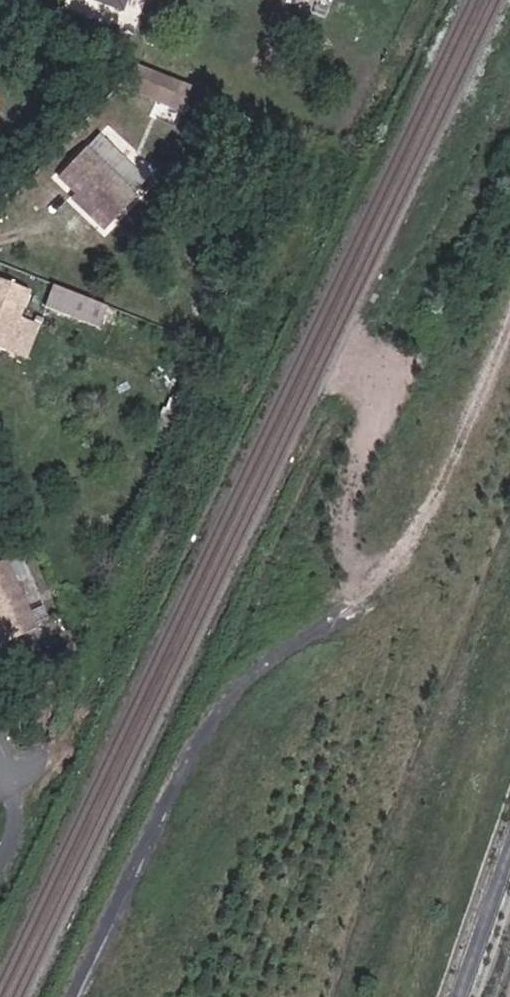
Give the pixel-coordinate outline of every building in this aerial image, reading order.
[(121,15),(126,0),(83,0),(121,15)] [(119,73),(180,96),(188,73),(136,54),(119,73)] [(93,202),(89,206),(103,219),(133,187),(83,138),(56,166),(72,182),(93,202)] [(68,187),(89,206),(93,202),(72,182),(68,187)] [(0,273),(0,340),(9,342),(28,281),(0,273)] [(107,291),(52,274),(45,297),(100,314),(107,291)] [(0,561),(0,603),(16,637),(53,620),(19,552),(0,561)]
